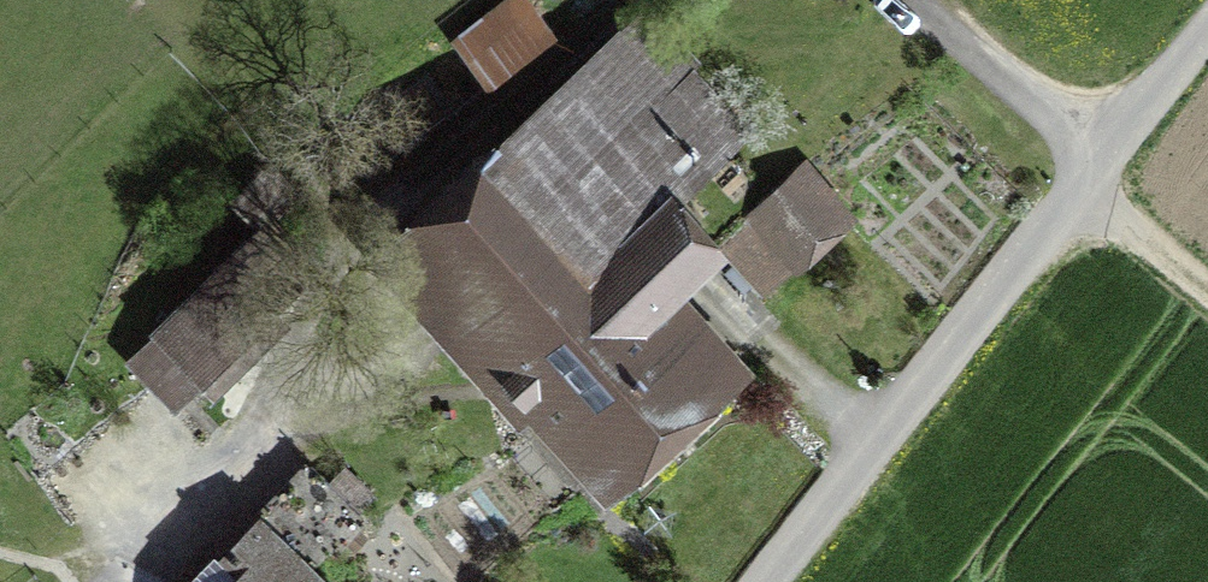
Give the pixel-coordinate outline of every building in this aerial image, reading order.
[(473,73),(535,21),(517,0),(487,0),(443,36),(473,73)] [(607,468),(723,363),(661,294),(710,249),(661,195),(702,157),(609,55),(401,241),(607,468)] [(264,226),(127,340),(170,391),(276,303),(262,286),(316,242),(290,211),(308,197),(275,158),(235,191),(264,226)] [(723,233),(766,281),(841,213),(798,165),(723,233)] [(367,521),(308,466),(198,581),(324,581),(316,574),(367,521)]
